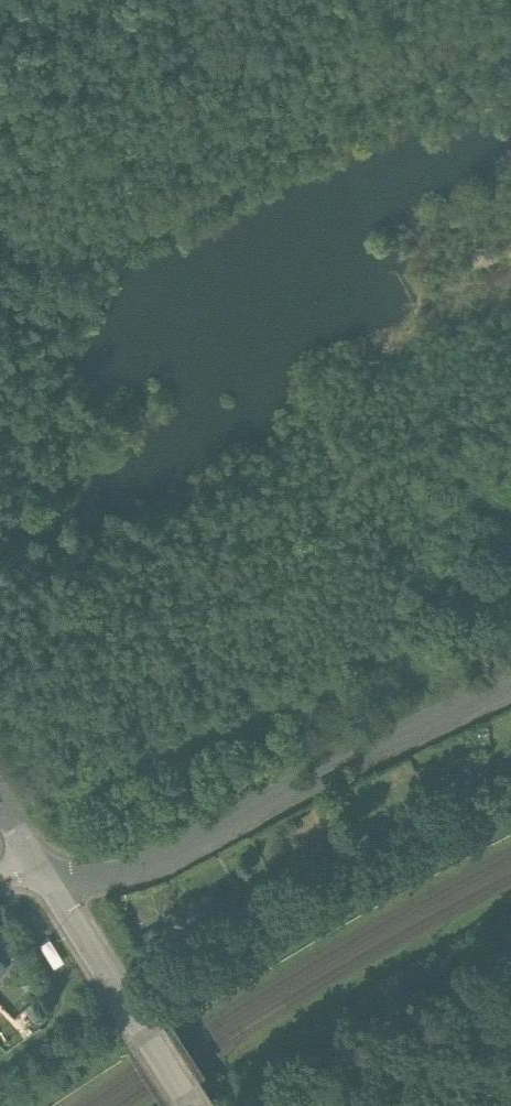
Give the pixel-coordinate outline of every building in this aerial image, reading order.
[(10,950),(0,939),(0,960),(10,950)]
